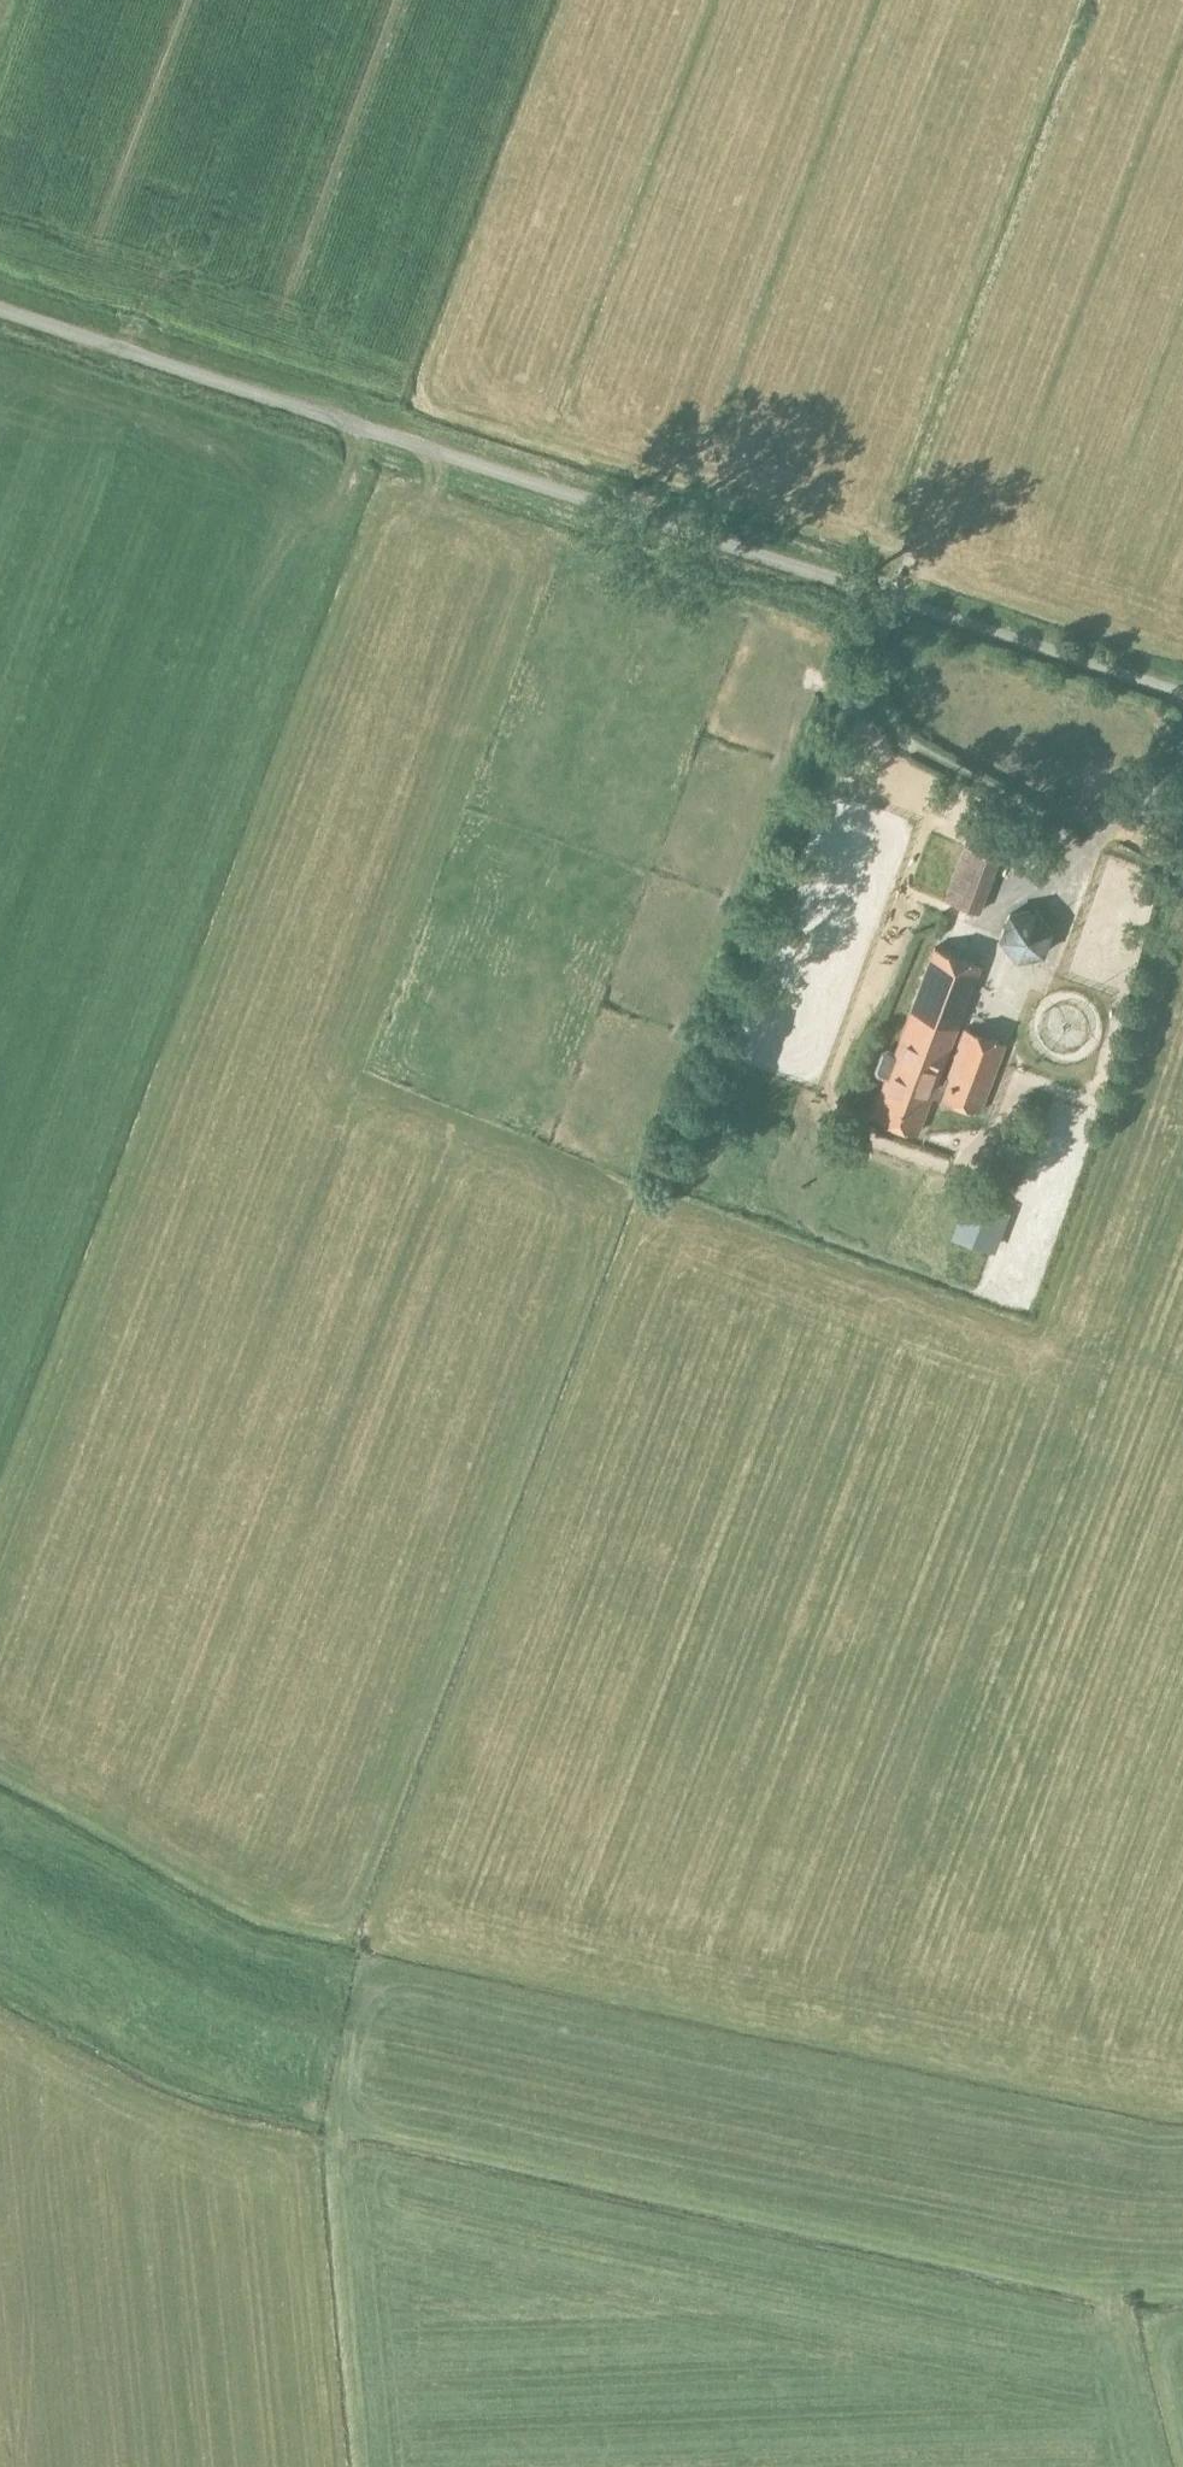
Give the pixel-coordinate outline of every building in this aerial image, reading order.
[(942,900),(977,912),(997,858),(963,846),(942,900)] [(1007,914),(999,939),(1015,959),(1041,954),(1050,929),(1034,909),(1007,914)] [(933,947),(893,1053),(885,1050),(880,1052),(874,1069),(876,1074),(884,1077),(870,1116),(916,1133),(930,1094),(978,1112),(1003,1043),(963,1028),(942,1084),(935,1081),(979,965),(933,947)] [(1015,1133),(1003,1128),(995,1150),(1007,1155),(1015,1133)]
